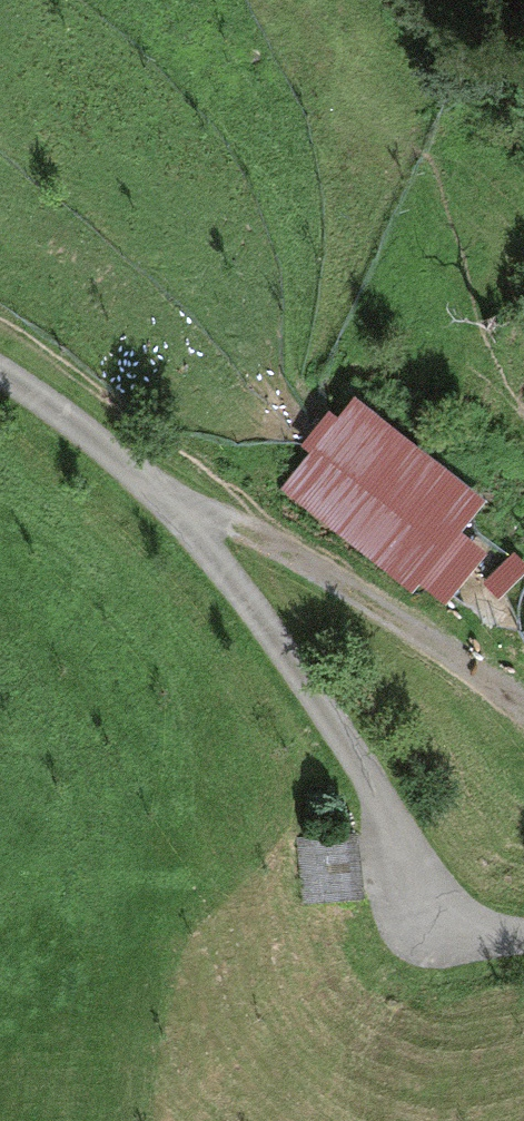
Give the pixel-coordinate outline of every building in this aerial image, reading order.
[(448,613),(495,553),(469,533),(493,502),(349,390),(278,482),(448,613)] [(476,593),(510,608),(523,576),(523,559),(495,547),(476,593)]
